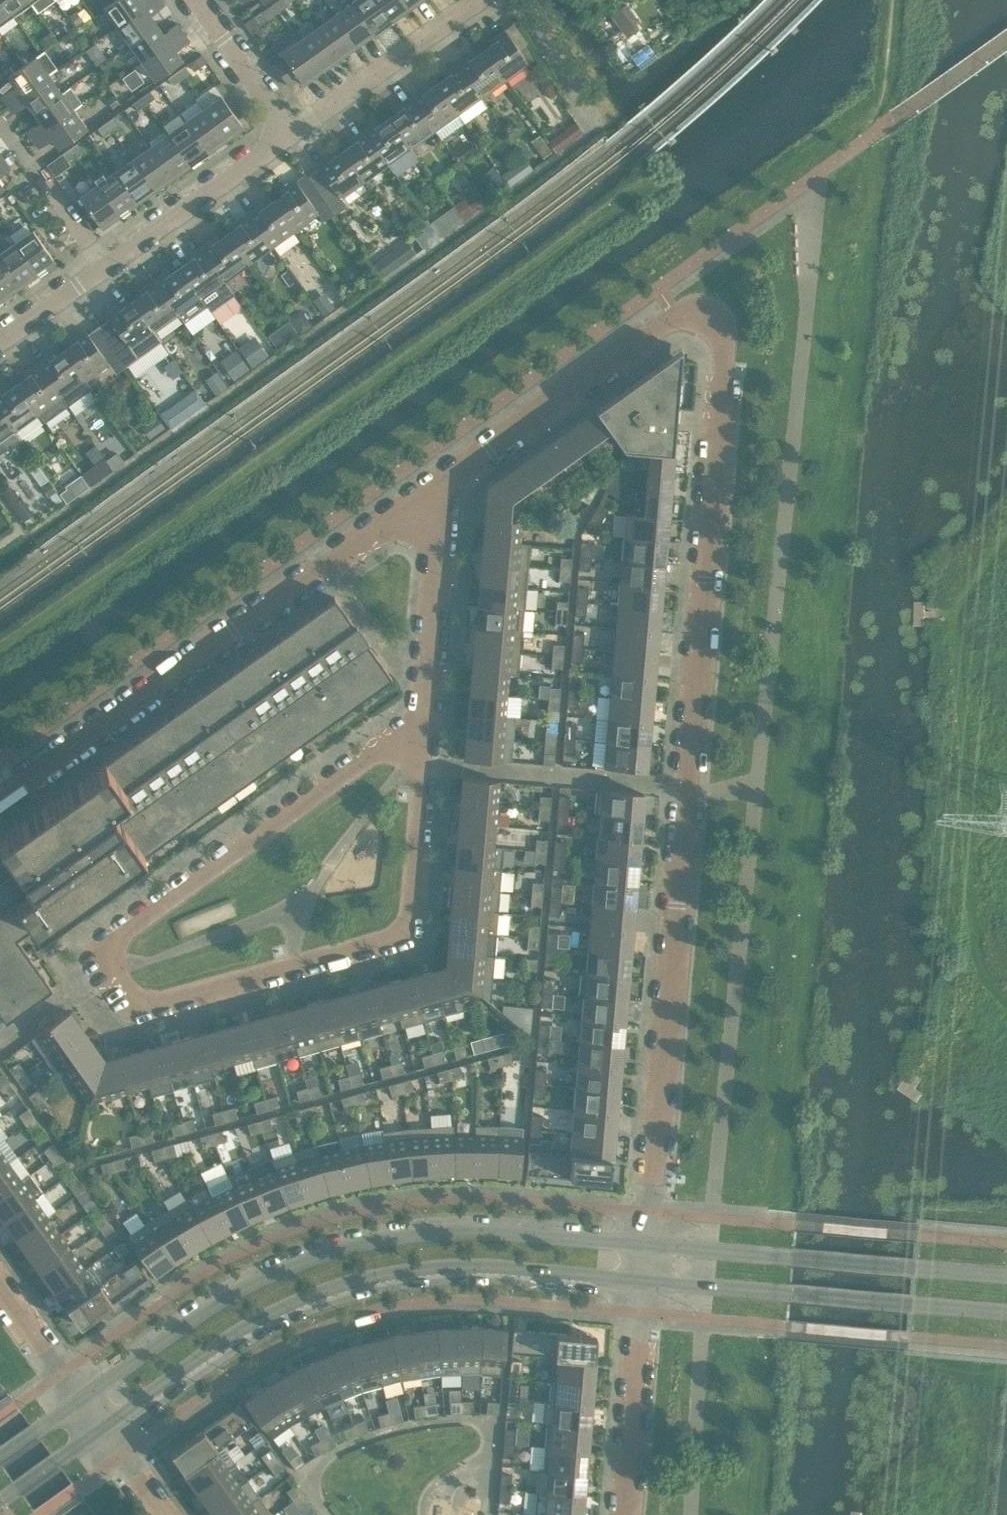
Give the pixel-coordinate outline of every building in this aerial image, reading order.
[(3,0),(0,0),(0,26),(14,16),(3,0)] [(29,0),(3,0),(14,16),(32,3),(29,0)] [(32,3),(37,12),(54,0),(29,0),(32,3)] [(153,0),(114,0),(111,3),(104,8),(117,26),(153,0)] [(150,15),(164,5),(160,0),(153,0),(117,26),(129,44),(157,24),(150,15)] [(376,0),(355,0),(352,2),(372,31),(378,26),(381,30),(392,22),(376,0)] [(403,0),(376,0),(392,22),(403,14),(401,10),(407,6),(403,0)] [(372,31),(352,2),(334,15),(357,47),(368,39),(366,35),(372,31)] [(627,37),(642,26),(625,2),(610,14),(627,37)] [(268,19),(262,10),(255,15),(261,24),(268,19)] [(76,11),(68,17),(76,28),(84,22),(76,11)] [(261,24),(255,15),(244,23),(250,32),(261,24)] [(357,47),(334,15),(316,27),(337,56),(343,51),(345,55),(357,47)] [(142,61),(183,32),(177,23),(163,33),(157,24),(129,44),(142,61)] [(337,56),(316,27),(299,40),(322,72),(333,64),(330,60),(337,56)] [(492,44),(483,50),(505,81),(529,63),(504,29),(493,37),(496,41),(492,44)] [(182,60),(175,50),(189,41),(183,32),(142,61),(155,79),(182,60)] [(49,33),(38,40),(45,50),(55,42),(49,33)] [(322,72),(299,40),(280,53),(282,56),(272,63),(289,86),(299,79),(301,81),(308,77),(310,80),(322,72)] [(86,41),(79,45),(82,50),(89,45),(86,41)] [(7,104),(49,75),(57,69),(44,50),(8,76),(15,85),(1,95),(7,104)] [(468,55),(457,63),(481,97),(505,81),(483,50),(474,56),(470,59),(468,55)] [(102,52),(92,59),(97,66),(107,59),(102,52)] [(201,54),(188,63),(194,71),(207,62),(201,54)] [(445,77),(436,83),(464,122),(487,105),(481,97),(457,63),(446,70),(449,74),(445,77)] [(190,72),(185,65),(176,72),(181,79),(190,72)] [(128,84),(139,76),(133,67),(122,75),(128,84)] [(181,79),(176,72),(168,78),(173,85),(181,79)] [(34,112),(61,92),(49,75),(7,104),(14,113),(27,103),(34,112)] [(421,89),(410,96),(435,131),(441,139),(464,122),(436,83),(427,90),(423,93),(421,89)] [(553,85),(545,91),(550,98),(558,93),(553,85)] [(33,139),(74,110),(82,104),(69,86),(61,92),(34,112),(40,121),(26,130),(33,139)] [(214,86),(196,99),(203,108),(226,141),(226,140),(237,133),(235,129),(241,124),(238,120),(221,95),(214,86)] [(155,98),(150,90),(141,97),(146,104),(155,98)] [(228,91),(221,95),(238,120),(245,115),(228,91)] [(114,94),(107,99),(114,109),(121,104),(114,94)] [(398,111),(389,117),(411,148),(435,131),(410,96),(399,104),(402,108),(398,111)] [(146,104),(141,97),(133,103),(138,110),(146,104)] [(203,108),(185,121),(205,150),(212,145),(214,149),(226,141),(203,108)] [(59,148),(87,128),(74,110),(33,139),(39,148),(53,138),(59,148)] [(120,123),(115,116),(106,122),(111,129),(120,123)] [(374,122),(363,130),(388,164),(393,172),(417,156),(411,148),(389,117),(380,123),(377,126),(374,122)] [(555,152),(587,129),(579,119),(548,141),(555,152)] [(185,121),(167,134),(190,166),(202,158),(199,154),(205,150),(185,121)] [(111,129),(106,122),(97,128),(103,135),(111,129)] [(351,144),(342,150),(364,181),(388,164),(363,130),(352,137),(355,141),(351,144)] [(167,134),(150,146),(170,175),(177,170),(179,174),(190,166),(167,134)] [(540,135),(531,141),(542,158),(551,152),(540,135)] [(85,148),(80,141),(71,147),(76,154),(85,148)] [(150,146),(132,159),(155,191),(167,183),(164,179),(170,175),(150,146)] [(76,154),(71,147),(62,153),(67,160),(76,154)] [(319,169),(308,176),(335,214),(347,206),(341,197),(364,181),(342,150),(334,156),(330,160),(327,156),(315,164),(319,169)] [(132,159),(115,171),(135,200),(141,195),(144,199),(155,191),(132,159)] [(10,168),(4,160),(0,162),(0,176),(10,168)] [(512,168),(502,175),(509,185),(519,178),(512,168)] [(115,171),(97,184),(120,216),(132,208),(129,204),(135,200),(115,171)] [(282,194),(273,200),(295,231),(295,230),(319,213),(318,212),(328,204),(306,173),(295,180),(294,179),(283,187),(286,191),(282,194)] [(502,175),(488,185),(495,195),(509,185),(502,175)] [(97,184),(79,197),(99,225),(106,220),(109,224),(120,216),(97,184)] [(462,218),(486,202),(481,195),(468,204),(463,197),(453,205),(462,218)] [(258,205),(247,213),(271,247),(295,231),(273,200),(264,206),(260,209),(258,205)] [(462,218),(453,205),(429,222),(439,235),(462,218)] [(235,227),(226,234),(248,264),(271,247),(247,213),(236,221),(239,224),(235,227)] [(423,232),(415,237),(422,247),(439,235),(429,222),(427,219),(418,225),(423,232)] [(53,258),(33,230),(14,243),(37,275),(49,267),(46,263),(53,258)] [(211,239),(200,246),(225,281),(248,264),(226,234),(218,240),(214,243),(211,239)] [(407,240),(372,265),(380,277),(415,252),(407,240)] [(14,243),(0,253),(0,260),(17,284),(23,280),(26,283),(37,275),(14,243)] [(188,261),(179,267),(210,311),(234,294),(225,281),(200,246),(200,247),(189,254),(192,258),(188,261)] [(0,260),(0,297),(2,300),(14,292),(11,288),(17,284),(0,260)] [(164,272),(153,280),(178,314),(191,334),(215,317),(210,311),(179,267),(171,273),(167,276),(164,272)] [(141,294),(133,300),(154,331),(178,314),(153,280),(142,287),(145,291),(141,294)] [(312,300),(323,315),(334,307),(324,292),(312,300)] [(109,318),(98,326),(120,356),(126,366),(161,341),(154,331),(133,300),(132,301),(124,307),(120,310),(117,306),(106,314),(109,318)] [(300,307),(288,316),(301,334),(313,325),(300,307)] [(72,344),(63,350),(85,381),(109,363),(120,356),(98,326),(87,333),(84,329),(73,337),(76,341),(72,344)] [(280,327),(268,336),(277,347),(289,339),(280,327)] [(252,367),(268,355),(254,335),(238,347),(252,367)] [(233,380),(249,369),(235,349),(220,361),(233,380)] [(48,355),(37,363),(62,397),(85,381),(63,350),(54,356),(50,359),(48,355)] [(673,453),(677,408),(681,360),(679,360),(673,356),(672,355),(596,409),(610,429),(624,449),(648,451),(673,453)] [(25,377),(16,384),(38,414),(44,422),(67,405),(62,397),(37,363),(26,371),(29,375),(25,377)] [(205,379),(215,395),(227,386),(216,371),(205,379)] [(0,389),(0,410),(15,431),(38,414),(16,384),(8,390),(4,393),(1,389),(0,389)] [(195,388),(161,413),(170,427),(205,402),(195,388)] [(610,429),(596,409),(579,421),(593,441),(610,429)] [(20,439),(15,431),(0,410),(0,454),(20,439)] [(156,416),(141,427),(149,439),(165,427),(156,416)] [(576,453),(593,441),(579,421),(544,447),(563,474),(582,461),(576,453)] [(563,474),(544,447),(508,472),(522,492),(539,480),(545,488),(563,474)] [(671,474),(673,453),(648,451),(647,472),(671,474)] [(117,453),(106,460),(112,469),(123,461),(117,453)] [(104,457),(92,466),(100,477),(112,469),(106,460),(104,457)] [(36,463),(29,468),(49,496),(56,491),(36,463)] [(511,500),(522,492),(508,472),(488,486),(485,518),(510,520),(511,500)] [(667,518),(671,474),(647,472),(645,492),(635,491),(634,514),(626,513),(625,514),(667,518)] [(594,494),(600,483),(590,478),(584,488),(594,494)] [(11,485),(1,492),(22,521),(33,514),(22,497),(20,499),(11,485)] [(66,488),(59,493),(65,502),(73,497),(66,488)] [(589,504),(594,494),(584,488),(578,498),(589,504)] [(606,512),(613,500),(604,495),(597,507),(606,512)] [(599,525),(606,512),(597,507),(590,519),(599,525)] [(575,525),(576,514),(565,513),(564,524),(575,525)] [(665,540),(667,518),(625,514),(624,536),(665,540)] [(520,543),(522,521),(510,520),(485,518),(483,539),(520,543)] [(574,537),(575,525),(564,524),(563,536),(574,537)] [(663,563),(665,540),(624,536),(622,559),(663,563)] [(528,566),(530,543),(520,543),(483,539),(481,562),(528,566)] [(591,557),(592,543),(581,542),(580,556),(591,557)] [(589,571),(591,557),(580,556),(578,570),(589,571)] [(571,569),(572,558),(561,557),(560,568),(571,569)] [(661,586),(663,563),(622,559),(620,582),(661,586)] [(526,587),(528,566),(481,562),(479,583),(526,587)] [(570,581),(571,569),(560,568),(559,580),(570,581)] [(659,608),(661,586),(620,582),(618,605),(659,608)] [(524,609),(526,587),(479,583),(478,605),(524,609)] [(587,602),(588,588),(577,587),(576,601),(587,602)] [(271,762),(391,676),(334,596),(171,713),(0,835),(0,1012),(6,1020),(52,987),(16,937),(33,925),(37,930),(271,762)] [(567,613),(568,601),(557,600),(556,612),(567,613)] [(585,616),(587,602),(576,601),(574,615),(585,616)] [(522,631),(524,609),(478,605),(476,627),(522,631)] [(657,632),(659,608),(618,605),(616,628),(657,632)] [(566,624),(567,613),(556,612),(555,624),(566,624)] [(521,652),(522,631),(476,627),(474,648),(521,652)] [(655,654),(657,632),(616,628),(613,651),(655,654)] [(583,648),(584,634),(573,633),(572,647),(583,648)] [(564,656),(565,644),(553,643),(552,655),(564,656)] [(581,662),(583,648),(572,647),(570,661),(581,662)] [(519,675),(521,652),(474,648),(472,671),(509,674),(519,675)] [(653,677),(655,654),(613,651),(612,674),(653,677)] [(562,668),(564,656),(552,655),(551,667),(562,668)] [(507,695),(509,674),(472,671),(470,691),(507,695)] [(651,700),(653,677),(612,674),(610,696),(651,700)] [(579,694),(580,680),(569,679),(568,693),(579,694)] [(560,699),(561,687),(550,687),(548,698),(560,699)] [(505,715),(507,695),(470,691),(468,712),(505,715)] [(577,708),(579,694),(568,693),(566,707),(577,708)] [(649,723),(651,700),(610,696),(608,719),(649,723)] [(559,711),(560,699),(548,698),(547,710),(559,711)] [(513,739),(515,716),(505,715),(468,712),(466,735),(513,739)] [(647,745),(649,723),(608,719),(606,742),(647,745)] [(575,739),(576,725),(565,724),(564,738),(575,739)] [(556,742),(557,731),(546,730),(545,741),(556,742)] [(512,761),(513,739),(466,735),(464,757),(512,761)] [(573,753),(575,739),(564,738),(562,752),(573,753)] [(555,754),(556,742),(545,741),(545,742),(544,753),(555,754)] [(645,769),(647,745),(606,742),(603,765),(645,769)] [(498,804),(500,781),(463,778),(461,800),(498,804)] [(641,817),(643,793),(597,789),(595,813),(641,817)] [(550,808),(551,796),(540,795),(539,807),(550,808)] [(568,811),(570,797),(559,796),(557,810),(568,811)] [(496,825),(498,804),(461,800),(459,822),(496,825)] [(549,820),(550,808),(539,807),(538,819),(549,820)] [(567,825),(568,811),(557,810),(556,824),(567,825)] [(639,840),(641,817),(595,813),(594,814),(599,814),(597,836),(639,840)] [(494,847),(496,825),(459,822),(457,844),(494,847)] [(637,862),(639,840),(597,836),(595,859),(637,862)] [(547,851),(548,840),(536,839),(535,850),(547,851)] [(564,856),(566,842),(555,841),(553,855),(564,856)] [(504,848),(494,847),(457,844),(455,864),(502,868),(504,848)] [(546,863),(547,851),(535,850),(534,862),(546,863)] [(563,870),(564,856),(553,855),(552,869),(563,870)] [(635,885),(637,862),(595,859),(593,881),(635,885)] [(500,891),(502,868),(455,864),(453,887),(500,891)] [(633,908),(635,885),(593,881),(591,904),(633,908)] [(543,894),(544,883),(533,882),(532,893),(543,894)] [(498,911),(500,891),(453,887),(451,907),(498,911)] [(561,901),(562,887),(551,887),(550,900),(561,901)] [(542,906),(543,894),(532,893),(532,894),(531,905),(542,906)] [(559,915),(561,901),(550,900),(548,914),(559,915)] [(631,930),(633,908),(591,904),(590,927),(631,930)] [(496,934),(498,911),(451,907),(449,930),(487,934),(496,934)] [(539,937),(540,926),(529,925),(528,936),(539,937)] [(629,953),(631,930),(590,927),(588,950),(629,953)] [(485,954),(487,934),(449,930),(448,951),(485,954)] [(557,947),(558,933),(547,932),(546,946),(557,947)] [(538,949),(539,937),(528,936),(528,937),(527,948),(538,949)] [(555,961),(557,947),(546,946),(544,960),(555,961)] [(627,976),(629,953),(588,950),(586,973),(627,976)] [(494,955),(485,954),(448,951),(446,966),(481,995),(490,1003),(494,955)] [(536,970),(537,959),(526,958),(525,969),(536,970)] [(481,995),(446,966),(431,970),(441,1006),(443,1015),(466,1009),(464,1000),(481,995)] [(441,1006),(431,970),(412,976),(422,1011),(441,1006)] [(625,999),(627,976),(586,973),(584,996),(625,999)] [(424,1021),(422,1011),(412,976),(389,982),(399,1018),(402,1027),(424,1021)] [(553,993),(554,979),(543,978),(542,992),(553,993)] [(399,1018),(389,982),(369,987),(379,1023),(399,1018)] [(379,1023),(369,987),(349,993),(359,1029),(379,1023)] [(551,1007),(553,993),(542,992),(540,1006),(551,1007)] [(362,1038),(359,1029),(349,993),(328,998),(340,1044),(362,1038)] [(623,1022),(625,999),(584,996),(582,1018),(623,1022)] [(340,1044),(328,998),(307,1004),(319,1049),(340,1044)] [(319,1049),(307,1004),(285,1010),(295,1046),(298,1055),(319,1049)] [(295,1046),(285,1010),(266,1015),(276,1051),(295,1046)] [(52,1051),(83,1030),(70,1011),(39,1033),(52,1051)] [(278,1061),(276,1051),(266,1015),(243,1022),(253,1058),(255,1067),(278,1061)] [(621,1045),(623,1022),(582,1018),(580,1041),(621,1045)] [(253,1058),(243,1022),(223,1027),(233,1063),(253,1058)] [(549,1038),(550,1024),(539,1023),(538,1037),(549,1038)] [(233,1063),(223,1027),(202,1033),(212,1069),(233,1063)] [(65,1069),(95,1047),(83,1030),(52,1051),(65,1069)] [(506,1032),(487,1037),(490,1049),(510,1044),(506,1032)] [(212,1069),(202,1033),(181,1039),(191,1075),(212,1069)] [(548,1052),(549,1038),(538,1037),(537,1051),(548,1052)] [(481,1038),(471,1041),(475,1053),(485,1050),(481,1038)] [(191,1075),(181,1039),(160,1044),(173,1089),(194,1083),(191,1075)] [(620,1067),(621,1045),(580,1041),(578,1064),(620,1067)] [(173,1089),(160,1044),(140,1050),(149,1086),(152,1095),(173,1089)] [(467,1055),(464,1044),(453,1047),(456,1058),(467,1055)] [(89,1102),(104,1060),(95,1047),(65,1069),(89,1102)] [(149,1086),(140,1050),(119,1056),(129,1092),(149,1086)] [(447,1061),(444,1050),(433,1052),(436,1064),(447,1061)] [(513,1063),(510,1051),(499,1054),(502,1066),(513,1063)] [(424,1067),(436,1064),(433,1052),(421,1056),(424,1067)] [(502,1066),(499,1054),(487,1057),(490,1069),(502,1066)] [(129,1092),(119,1056),(104,1060),(89,1102),(129,1092)] [(16,1078),(25,1071),(18,1061),(9,1068),(16,1078)] [(405,1072),(402,1061),(390,1064),(393,1075),(405,1072)] [(382,1079),(393,1075),(390,1064),(379,1067),(382,1079)] [(618,1090),(620,1067),(578,1064),(576,1086),(618,1090)] [(462,1076),(459,1065),(448,1068),(451,1079),(462,1076)] [(451,1079),(448,1068),(437,1071),(440,1082),(450,1080),(451,1079)] [(545,1084),(546,1070),(535,1069),(534,1083),(545,1084)] [(32,1080),(25,1071),(16,1078),(22,1087),(32,1080)] [(363,1084),(360,1072),(349,1075),(352,1087),(363,1084)] [(3,1073),(0,1075),(0,1089),(0,1090),(10,1083),(3,1073)] [(340,1090),(352,1087),(349,1075),(337,1078),(340,1090)] [(414,1090),(411,1078),(399,1081),(403,1093),(414,1090)] [(403,1093),(399,1081),(388,1085),(391,1096),(403,1093)] [(16,1092),(10,1083),(0,1090),(7,1098),(16,1092)] [(544,1098),(545,1084),(534,1083),(533,1097),(544,1098)] [(321,1095),(318,1084),(307,1087),(310,1098),(321,1095)] [(616,1113),(618,1090),(576,1086),(574,1109),(616,1113)] [(310,1098),(307,1087),(306,1087),(296,1090),(299,1101),(310,1098)] [(45,1098),(38,1089),(28,1095),(35,1105),(45,1098)] [(366,1103),(363,1091),(352,1094),(355,1106),(366,1103)] [(355,1106),(352,1094),(341,1097),(344,1109),(355,1106)] [(279,1107),(276,1095),(265,1098),(268,1110),(279,1107)] [(257,1113),(268,1110),(265,1098),(253,1102),(257,1113)] [(320,1115),(316,1104),(305,1107),(308,1119),(320,1115)] [(234,1107),(223,1110),(226,1121),(237,1118),(234,1107)] [(308,1119),(305,1107),(294,1110),(297,1122),(308,1119)] [(35,1118),(28,1108),(18,1115),(25,1125),(35,1118)] [(614,1135),(616,1113),(574,1109),(572,1132),(614,1135)] [(226,1121),(223,1110),(212,1113),(215,1124),(226,1121)] [(541,1129),(542,1115),(531,1114),(530,1128),(541,1129)] [(273,1128),(270,1117),(258,1120),(261,1131),(273,1128)] [(41,1127),(35,1118),(25,1125),(32,1134),(41,1127)] [(196,1129),(193,1118),(181,1121),(185,1133),(196,1129)] [(261,1131),(258,1120),(247,1123),(250,1135),(261,1131)] [(173,1136),(185,1133),(181,1121),(170,1124),(173,1136)] [(454,1171),(454,1134),(454,1125),(430,1126),(433,1173),(454,1171)] [(497,1171),(499,1135),(500,1125),(475,1125),(475,1134),(475,1171),(497,1171)] [(433,1173),(430,1126),(406,1128),(411,1174),(433,1173)] [(411,1174),(406,1128),(383,1132),(384,1141),(390,1177),(411,1174)] [(540,1143),(541,1129),(530,1128),(529,1142),(540,1143)] [(154,1141),(151,1129),(140,1133),(143,1144),(154,1141)] [(225,1141),(222,1130),(211,1133),(214,1144),(225,1141)] [(612,1159),(614,1135),(572,1132),(570,1154),(605,1157),(605,1159),(612,1159)] [(132,1147),(143,1144),(140,1133),(128,1136),(132,1147)] [(214,1144),(211,1133),(200,1136),(203,1148),(214,1144)] [(475,1171),(475,1134),(454,1134),(454,1171),(475,1171)] [(519,1173),(522,1137),(499,1135),(497,1171),(519,1173)] [(348,1185),(340,1149),(338,1139),(315,1145),(318,1155),(328,1190),(348,1185)] [(390,1177),(384,1141),(362,1144),(368,1180),(390,1177)] [(60,1153),(53,1143),(43,1150),(50,1160),(60,1153)] [(177,1155),(174,1143),(162,1146),(165,1158),(177,1155)] [(368,1180),(362,1144),(340,1149),(348,1185),(368,1180)] [(165,1158),(162,1146),(151,1149),(154,1161),(165,1158)] [(9,1163),(0,1149),(0,1169),(9,1163)] [(604,1177),(605,1159),(605,1157),(570,1154),(528,1150),(526,1174),(583,1179),(583,1175),(604,1177)] [(307,1197),(296,1161),(294,1152),(272,1159),(275,1168),(287,1203),(307,1197)] [(67,1162),(60,1153),(50,1160),(57,1169),(67,1162)] [(328,1190),(318,1155),(296,1161),(307,1197),(328,1190)] [(126,1169),(123,1157),(112,1160),(115,1172),(126,1169)] [(115,1172),(112,1160),(100,1163),(104,1175),(115,1172)] [(22,1180),(9,1163),(0,1169),(0,1196),(22,1180)] [(287,1203),(275,1168),(254,1177),(267,1211),(287,1203)] [(35,1198),(42,1192),(30,1174),(22,1180),(0,1196),(0,1213),(4,1219),(35,1198)] [(267,1211),(254,1177),(232,1185),(248,1219),(267,1211)] [(85,1188),(78,1179),(69,1185),(75,1195),(85,1188)] [(248,1219),(232,1185),(213,1195),(228,1228),(248,1219)] [(92,1198),(85,1188),(75,1195),(82,1204),(92,1198)] [(228,1228),(213,1195),(193,1205),(209,1238),(228,1228)] [(209,1238),(193,1205),(188,1197),(168,1209),(191,1249),(209,1238)] [(17,1237),(47,1215),(35,1198),(4,1219),(17,1237)] [(191,1249),(168,1209),(147,1221),(173,1260),(191,1249)] [(110,1223),(103,1214),(94,1220),(100,1230),(110,1223)] [(29,1254),(60,1233),(47,1215),(17,1237),(29,1254)] [(173,1260),(147,1221),(128,1235),(155,1273),(173,1260)] [(117,1233),(110,1223),(100,1230),(108,1239),(117,1233)] [(42,1272),(72,1250),(60,1233),(29,1254),(42,1272)] [(130,1250),(123,1241),(113,1248),(120,1257),(130,1250)] [(54,1289),(85,1268),(72,1250),(42,1272),(54,1289)] [(80,1326),(149,1277),(135,1258),(97,1285),(67,1307),(80,1326)] [(67,1307),(97,1285),(85,1268),(54,1289),(67,1307)] [(481,1363),(482,1326),(459,1327),(461,1364),(481,1363)] [(502,1365),(505,1328),(482,1326),(481,1363),(481,1373),(501,1375),(502,1365)] [(461,1364),(459,1327),(436,1328),(440,1374),(461,1373),(461,1364)] [(440,1374),(436,1328),(414,1331),(420,1377),(440,1374)] [(588,1359),(588,1358),(590,1339),(569,1338),(570,1334),(513,1329),(511,1352),(553,1356),(588,1359)] [(420,1377),(414,1331),(391,1334),(400,1380),(420,1377)] [(400,1380),(391,1334),(369,1340),(382,1385),(400,1380)] [(382,1385),(369,1340),(347,1346),(362,1390),(382,1385)] [(362,1390),(347,1346),(326,1355),(343,1398),(362,1390)] [(343,1398),(326,1355),(305,1364),(324,1406),(343,1398)] [(593,1381),(595,1358),(588,1358),(588,1359),(553,1356),(551,1377),(593,1381)] [(520,1374),(522,1361),(511,1360),(510,1374),(520,1374)] [(324,1406),(305,1364),(285,1375),(302,1407),(307,1415),(324,1406)] [(302,1407),(285,1375),(265,1386),(284,1417),(302,1407)] [(591,1404),(593,1381),(551,1377),(549,1400),(544,1400),(591,1404)] [(519,1398),(520,1384),(509,1383),(508,1397),(519,1398)] [(284,1417),(265,1386),(245,1399),(267,1429),(284,1417)] [(517,1412),(519,1398),(508,1397),(506,1411),(517,1412)] [(473,1412),(473,1400),(462,1401),(462,1412),(473,1412)] [(589,1427),(591,1404),(544,1400),(542,1423),(589,1427)] [(450,1413),(462,1412),(462,1401),(450,1401),(450,1413)] [(498,1414),(499,1402),(487,1401),(486,1413),(498,1414)] [(438,1414),(436,1402),(424,1404),(426,1416),(438,1414)] [(185,1472),(223,1445),(253,1423),(239,1404),(171,1453),(185,1472)] [(426,1416),(424,1404),(413,1406),(415,1417),(426,1416)] [(403,1420),(400,1409),(388,1412),(391,1423),(403,1420)] [(391,1423),(388,1412),(377,1415),(380,1426),(391,1423)] [(369,1430),(364,1419),(353,1424),(357,1435),(369,1430)] [(587,1450),(589,1427),(542,1423),(542,1424),(547,1424),(545,1446),(587,1450)] [(357,1435),(353,1424),(343,1428),(347,1439),(357,1435)] [(515,1443),(516,1429),(505,1429),(504,1442),(515,1443)] [(265,1440),(258,1431),(248,1438),(255,1447),(265,1440)] [(326,1450),(336,1444),(330,1434),(320,1439),(326,1450)] [(326,1450),(320,1439),(310,1445),(315,1455),(326,1450)] [(513,1457),(515,1443),(504,1442),(502,1456),(513,1457)] [(228,1468),(235,1462),(223,1445),(185,1472),(197,1490),(228,1468)] [(585,1473),(587,1450),(545,1446),(543,1468),(538,1468),(585,1473)] [(268,1465),(277,1458),(270,1448),(261,1455),(268,1465)] [(305,1462),(298,1453),(288,1459),(295,1469),(305,1462)] [(284,1468),(277,1458),(268,1465),(274,1474),(284,1468)] [(209,1507),(240,1485),(228,1468),(197,1490),(209,1507)] [(583,1495),(585,1473),(538,1468),(536,1491),(583,1495)] [(511,1489),(512,1475),(501,1474),(500,1488),(511,1489)] [(293,1501),(303,1494),(296,1484),(286,1490),(293,1501)] [(252,1502),(240,1485),(209,1507),(215,1514),(233,1514),(252,1502)] [(509,1503),(511,1489),(500,1488),(498,1502),(509,1503)] [(583,1495),(536,1491),(534,1514),(547,1514),(581,1514),(583,1495)] [(309,1503),(303,1494),(293,1501),(299,1509),(309,1503)] [(260,1496),(252,1502),(233,1514),(273,1514),(260,1496)]
